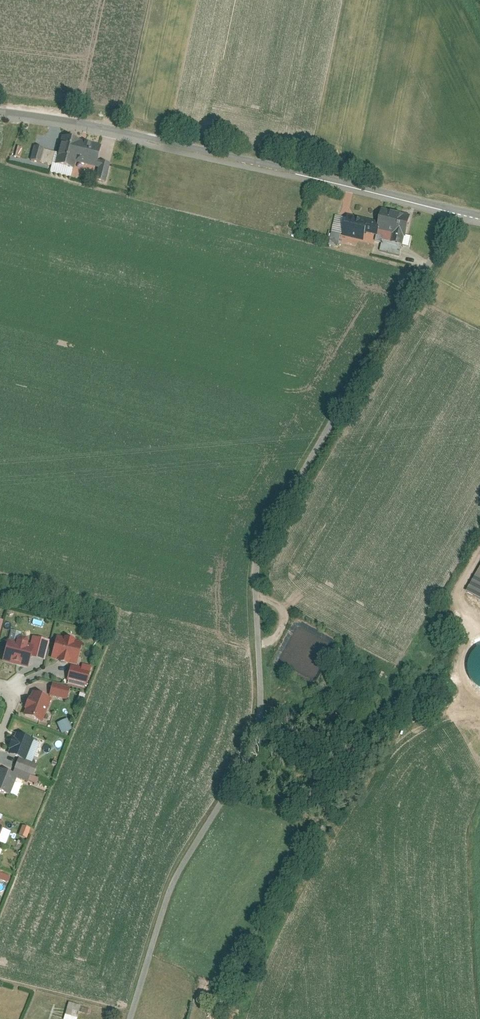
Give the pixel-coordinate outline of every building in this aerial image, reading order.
[(104,145),(64,135),(57,163),(76,168),(77,161),(99,167),(104,145)] [(98,181),(105,183),(109,163),(102,162),(98,181)] [(414,214),(384,207),(381,221),(379,229),(395,233),(394,241),(405,244),(407,235),(409,235),(414,214)] [(381,221),(350,214),(344,234),(367,241),(369,232),(378,234),(379,229),(381,221)] [(469,588),(479,595),(479,569),(469,588)] [(83,641),(59,635),(53,657),(79,663),(83,641)] [(35,644),(10,639),(4,660),(30,667),(35,644)] [(69,664),(63,682),(83,689),(90,666),(82,663),(80,668),(69,664)] [(53,697),(35,690),(25,713),(45,721),(53,697)] [(61,734),(71,730),(66,719),(56,723),(61,734)] [(35,739),(17,732),(10,753),(27,759),(35,739)] [(1,767),(0,769),(0,789),(12,794),(19,775),(1,767)] [(24,827),(20,837),(26,839),(30,829),(24,827)] [(81,1005),(68,1002),(63,1018),(77,1018),(81,1005)]
